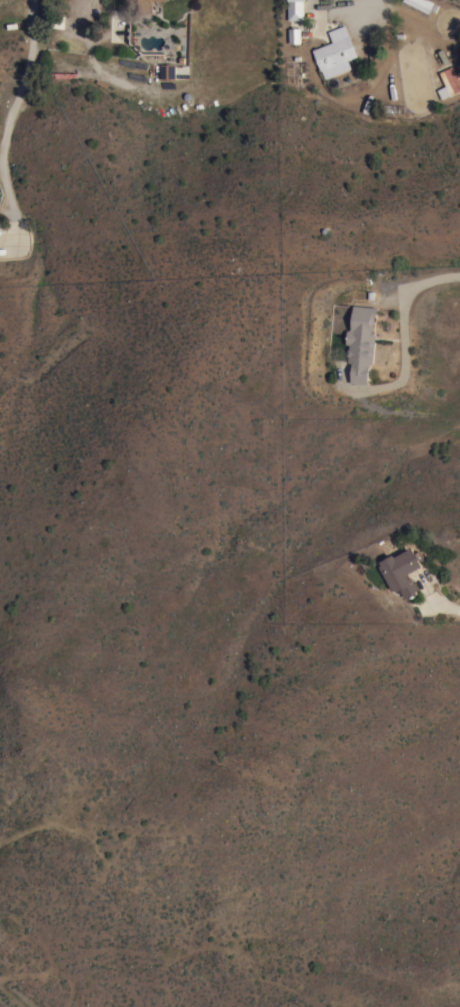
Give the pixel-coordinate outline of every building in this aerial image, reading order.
[(137,14),(136,0),(152,0),(153,13),(137,14)] [(288,19),(288,0),(305,0),(305,1),(303,1),(304,19),(288,19)] [(428,0),(400,0),(400,1),(426,13),(431,1),(428,0)] [(64,28),(51,26),(53,14),(65,15),(64,28)] [(358,55),(348,59),(351,67),(325,78),(322,69),(321,70),(312,49),(332,41),(328,30),(345,24),(358,55)] [(300,42),(289,42),(289,27),(300,27),(300,42)] [(146,63),(145,69),(118,63),(119,57),(146,63)] [(161,61),(170,61),(170,63),(176,63),(175,77),(169,77),(169,78),(161,78),(161,61)] [(452,65),(459,82),(459,89),(441,98),(437,89),(445,85),(439,71),(452,65)] [(372,364),(369,363),(367,383),(350,382),(352,362),(347,361),(348,356),(346,354),(347,349),(349,348),(349,344),(345,343),(347,330),(350,330),(353,305),(376,307),(375,316),(373,316),(372,333),(375,333),(372,364)] [(416,553),(421,550),(424,557),(420,559),(423,565),(407,574),(412,583),(414,582),(418,589),(416,591),(418,594),(408,599),(407,595),(404,597),(400,589),(396,592),(394,588),(392,589),(379,566),(382,564),(380,561),(393,554),(395,557),(413,547),(416,553)]
